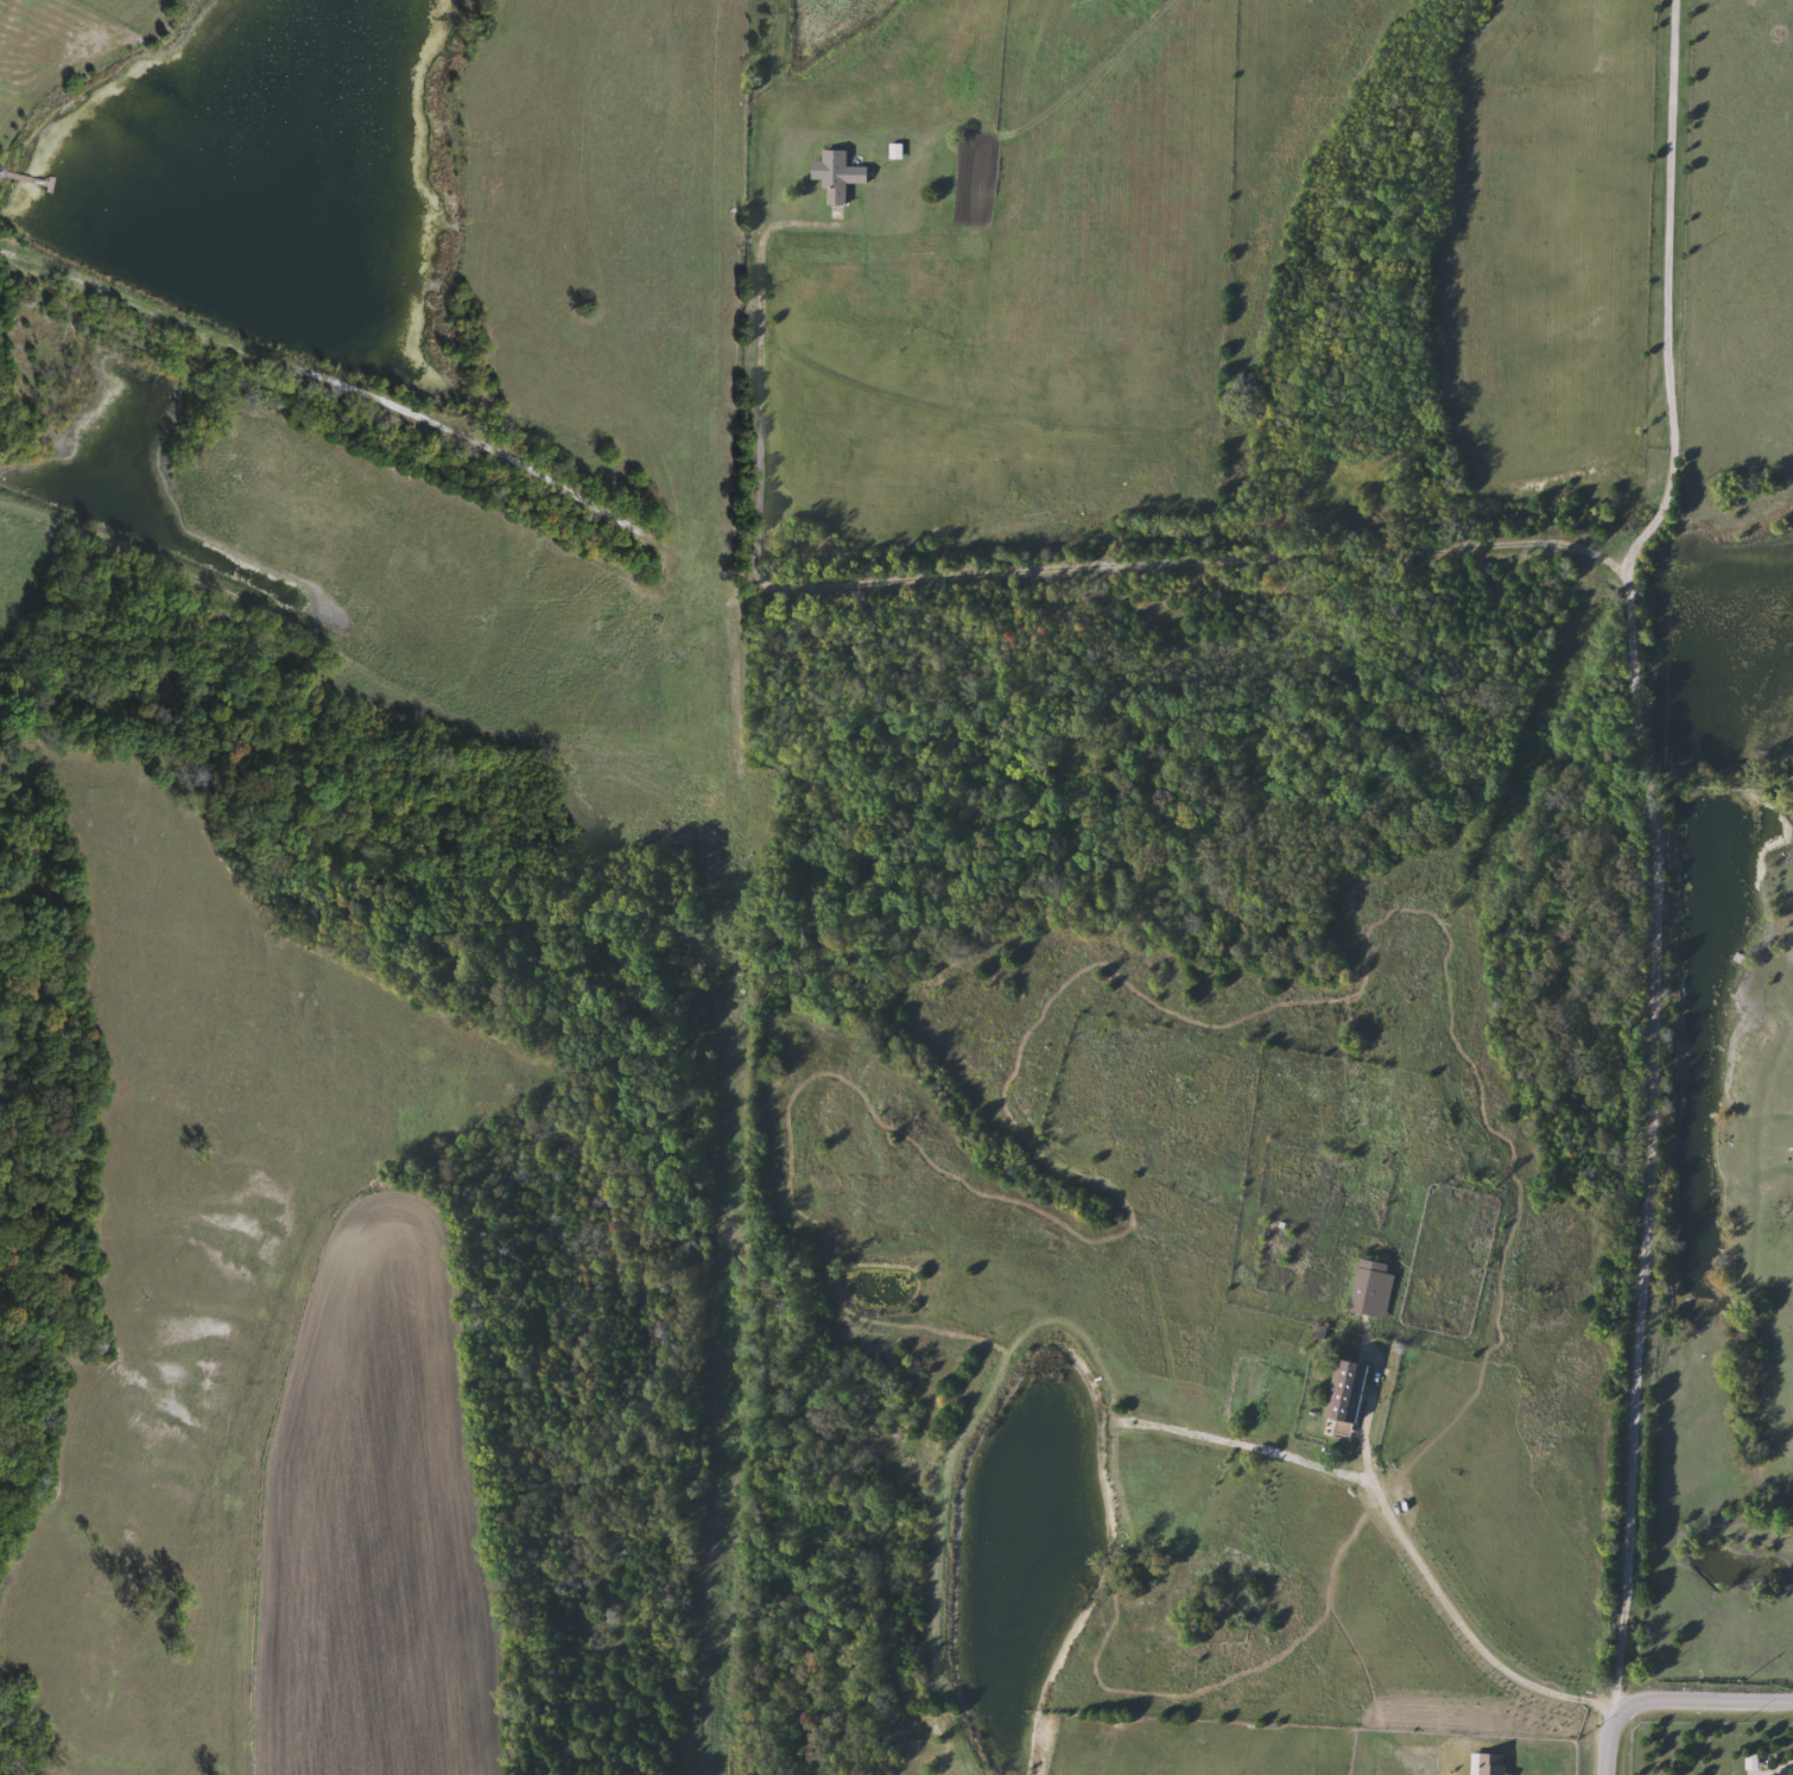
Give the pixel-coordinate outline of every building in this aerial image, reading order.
[(849,183),(848,205),(826,205),(828,179),(813,179),(815,161),(824,161),(825,150),(849,150),(849,166),(869,166),(869,184),(849,183)] [(1387,1319),(1351,1312),(1361,1260),(1396,1267),(1387,1319)] [(1328,1418),(1339,1356),(1371,1362),(1357,1440),(1335,1435),(1338,1419),(1328,1418)]
